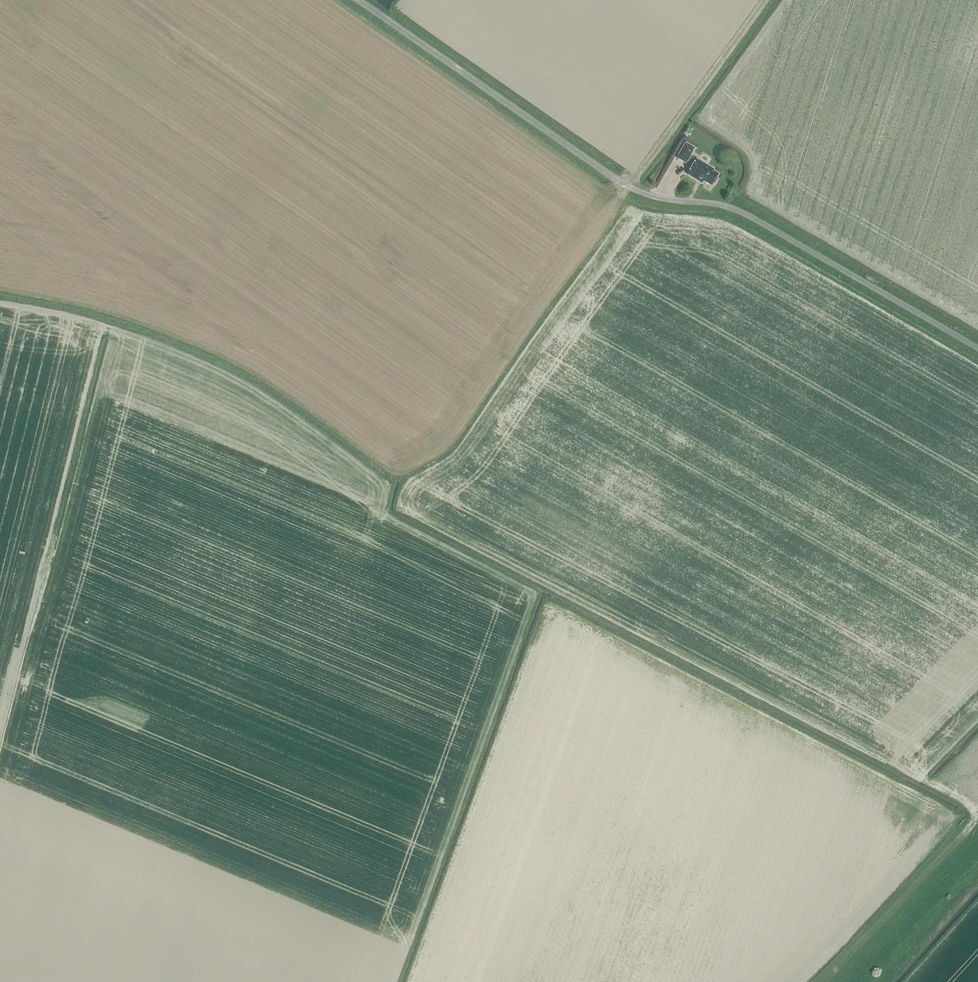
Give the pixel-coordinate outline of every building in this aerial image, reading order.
[(696,159),(696,160),(690,157),(695,148),(686,143),(678,158),(686,163),(688,161),(694,165),(688,175),(702,183),(703,181),(712,186),(719,175),(713,172),(714,170),(696,159)]
